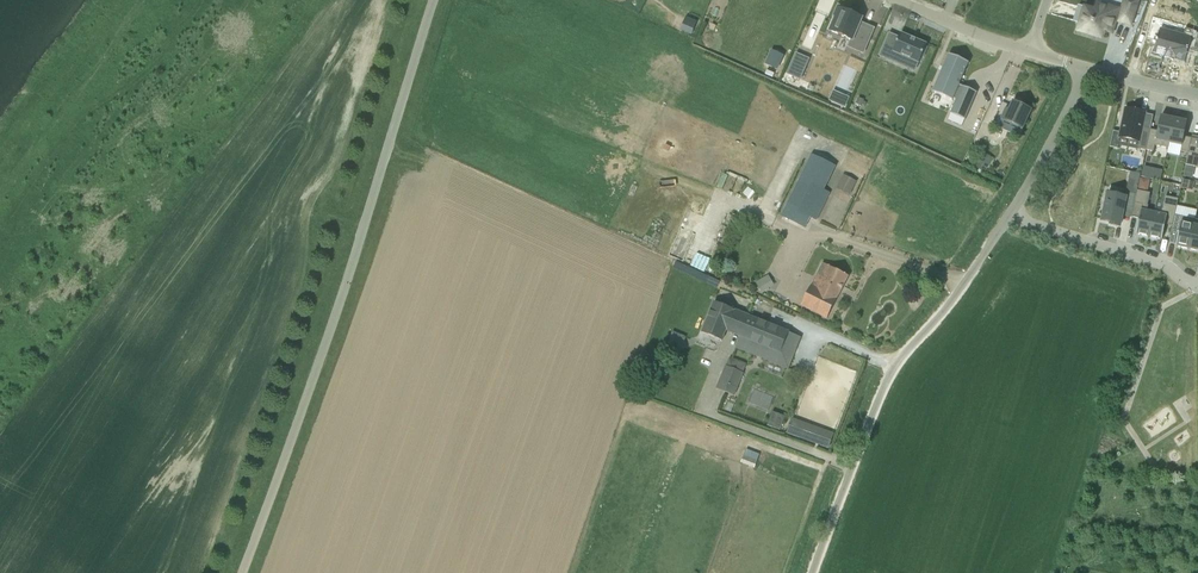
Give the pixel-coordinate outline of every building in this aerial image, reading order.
[(1096,4),(1093,11),(1077,5),(1072,20),(1078,22),(1075,29),(1097,38),(1100,30),(1108,34),(1113,20),(1116,21),(1116,22),(1127,26),(1135,4),(1125,0),(1124,0),(1118,17),(1115,16),(1106,12),(1108,8),(1096,4)] [(863,19),(848,13),(849,11),(839,6),(834,17),(836,18),(830,31),(852,41),(849,47),(864,53),(873,31),(860,26),(863,19)] [(682,31),(692,35),(697,22),(688,18),(682,31)] [(1144,49),(1165,58),(1164,60),(1174,64),(1175,62),(1186,66),(1190,55),(1197,58),(1197,38),(1197,37),(1195,43),(1164,31),(1161,38),(1151,34),(1144,49)] [(895,63),(899,54),(919,63),(927,45),(901,33),(899,38),(889,33),(880,56),(895,63)] [(980,92),(980,91),(979,90),(979,91),(966,85),(965,84),(964,85),(962,84),(972,63),(973,62),(972,61),(960,56),(953,52),(950,58),(951,58),(937,89),(936,89),(935,90),(937,90),(937,89),(938,88),(956,96),(956,98),(955,97),(955,99),(956,99),(956,98),(957,96),(959,98),(954,111),(953,110),(952,112),(954,112),(967,117),(966,118),(968,118),(968,117),(979,92),(980,92)] [(788,71),(787,74),(788,75),(801,80),(810,60),(796,54),(788,71)] [(773,80),(783,85),(788,75),(787,74),(788,71),(778,67),(773,80)] [(835,90),(830,101),(846,107),(851,97),(835,90)] [(856,104),(861,107),(864,101),(859,98),(856,104)] [(1007,110),(1002,120),(1022,129),(1031,110),(1014,102),(1010,111),(1007,110)] [(1119,137),(1140,142),(1146,113),(1125,108),(1119,137)] [(962,126),(965,120),(951,114),(949,120),(962,126)] [(1167,142),(1169,142),(1174,118),(1161,115),(1158,131),(1151,129),(1147,143),(1155,145),(1156,140),(1162,141),(1167,142)] [(1174,118),(1169,142),(1171,143),(1176,144),(1182,145),(1181,150),(1188,152),(1191,138),(1184,136),(1187,121),(1174,118)] [(1188,152),(1186,164),(1197,167),(1197,139),(1191,138),(1188,152)] [(812,155),(807,165),(781,216),(806,228),(811,218),(816,220),(830,193),(824,190),(836,167),(813,156),(812,155)] [(984,174),(990,166),(981,160),(976,168),(984,174)] [(1148,178),(1151,168),(1143,166),(1141,177),(1148,178)] [(838,187),(852,194),(857,183),(844,176),(838,187)] [(1142,178),(1139,188),(1148,190),(1151,181),(1142,178)] [(1183,189),(1192,191),(1194,182),(1185,180),(1183,189)] [(1149,237),(1154,213),(1152,213),(1152,212),(1147,211),(1148,206),(1149,201),(1150,197),(1150,194),(1137,191),(1132,217),(1139,219),(1136,234),(1149,237)] [(1111,223),(1111,225),(1120,227),(1122,216),(1124,207),(1133,209),(1136,195),(1126,193),(1125,198),(1108,194),(1102,221),(1111,223)] [(1156,213),(1154,213),(1149,237),(1162,240),(1165,225),(1173,226),(1175,215),(1178,200),(1165,197),(1165,200),(1164,204),(1164,205),(1163,209),(1162,209),(1161,214),(1156,213)] [(1177,214),(1197,218),(1197,211),(1179,207),(1177,214)] [(1176,247),(1189,249),(1194,225),(1192,225),(1187,224),(1181,223),(1182,217),(1175,215),(1173,226),(1172,230),(1179,232),(1176,247)] [(1189,249),(1197,251),(1197,226),(1196,226),(1194,225),(1189,249)] [(831,267),(825,279),(822,278),(817,287),(812,284),(801,305),(827,319),(838,298),(837,298),(849,277),(831,267)] [(768,276),(755,283),(761,293),(774,286),(768,276)] [(732,333),(741,336),(749,316),(734,310),(715,302),(702,333),(722,341),(726,331),(732,333)] [(749,316),(741,336),(736,348),(789,370),(795,355),(782,350),(789,332),(749,316)] [(725,366),(715,389),(734,397),(743,374),(743,373),(746,365),(729,358),(726,367),(725,366)] [(773,412),(767,426),(780,431),(786,417),(773,412)] [(785,423),(782,432),(796,437),(800,428),(785,423)]
